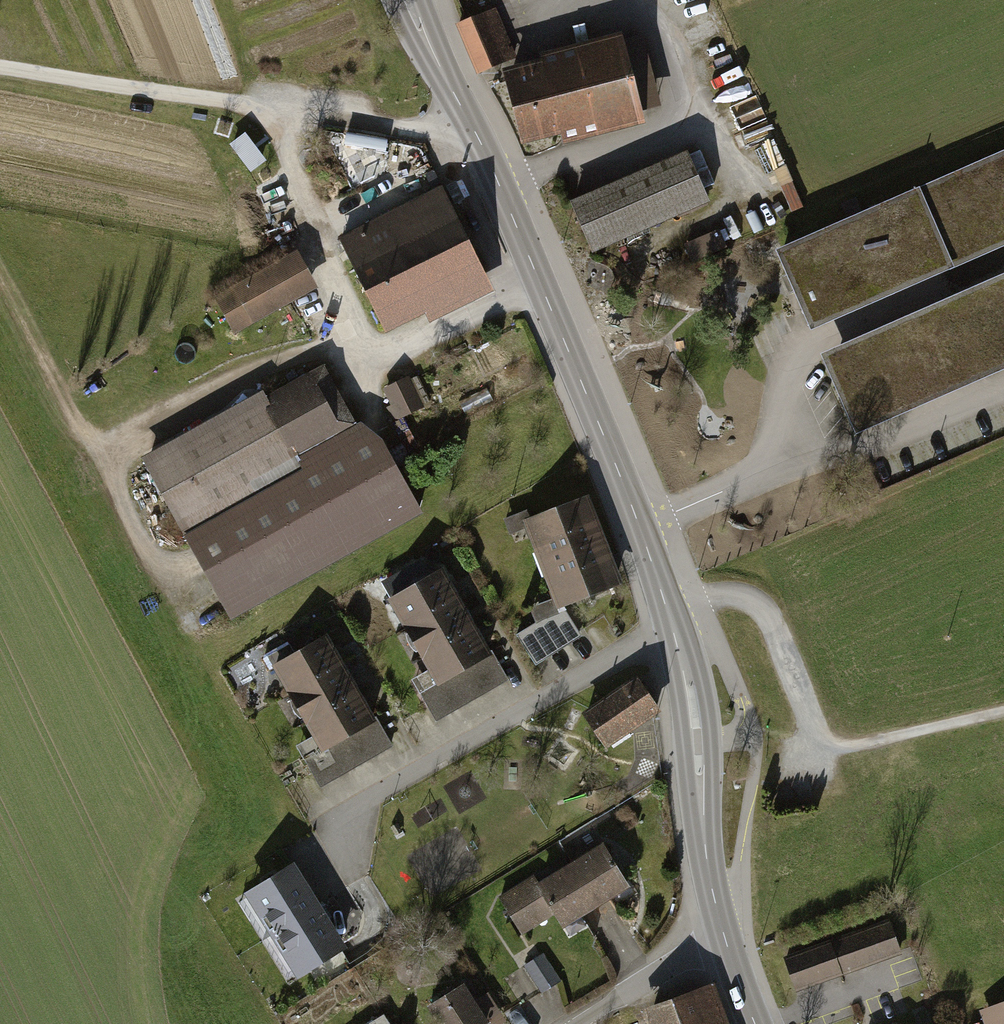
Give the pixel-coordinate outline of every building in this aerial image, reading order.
[(500,3),(460,20),(481,68),(521,51),(500,3)] [(517,148),(642,113),(619,31),(495,67),(517,148)] [(244,131),(228,143),(250,171),(265,159),(244,131)] [(596,248),(716,197),(693,144),(574,196),(596,248)] [(943,244),(924,201),(955,187),(973,229),(1003,216),(1003,147),(775,248),(800,306),(943,244)] [(800,306),(808,324),(1003,240),(1003,216),(973,229),(955,187),(924,201),(943,244),(800,306)] [(441,189),(337,238),(380,328),(484,279),(441,189)] [(296,247),(217,292),(237,327),(316,282),(296,247)] [(1003,291),(1003,270),(818,351),(853,430),(993,368),(966,308),(1003,291)] [(1003,363),(1003,291),(966,308),(993,368),(1003,363)] [(321,369),(152,460),(230,602),(410,505),(374,440),(351,426),(321,369)] [(409,372),(389,381),(403,411),(422,403),(409,372)] [(585,496),(526,518),(557,603),(616,582),(585,496)] [(446,564),(388,594),(435,682),(492,652),(446,564)] [(563,605),(517,633),(535,663),(581,635),(563,605)] [(328,632),(274,662),(322,747),(376,717),(328,632)] [(591,710),(584,716),(605,745),(653,711),(657,708),(636,679),(591,710)] [(533,877),(500,897),(521,930),(554,910),(563,924),(626,885),(600,844),(537,884),(533,877)] [(288,861),(240,891),(266,933),(314,902),(288,861)] [(340,944),(314,902),(266,933),(292,974),(340,944)] [(886,923),(790,957),(800,986),(896,952),(886,923)] [(542,956),(525,967),(540,990),(557,979),(542,956)] [(427,1004),(439,1023),(481,1023),(484,1022),(462,984),(427,1004)] [(644,1023),(725,1023),(711,986),(643,1010),(648,1023),(644,1023)] [(473,1000),(488,1023),(497,1023),(504,1020),(487,992),(473,1000)] [(980,1008),(986,1023),(1003,1023),(1003,1000),(980,1008)] [(383,1014),(367,1023),(389,1023),(383,1014)]
